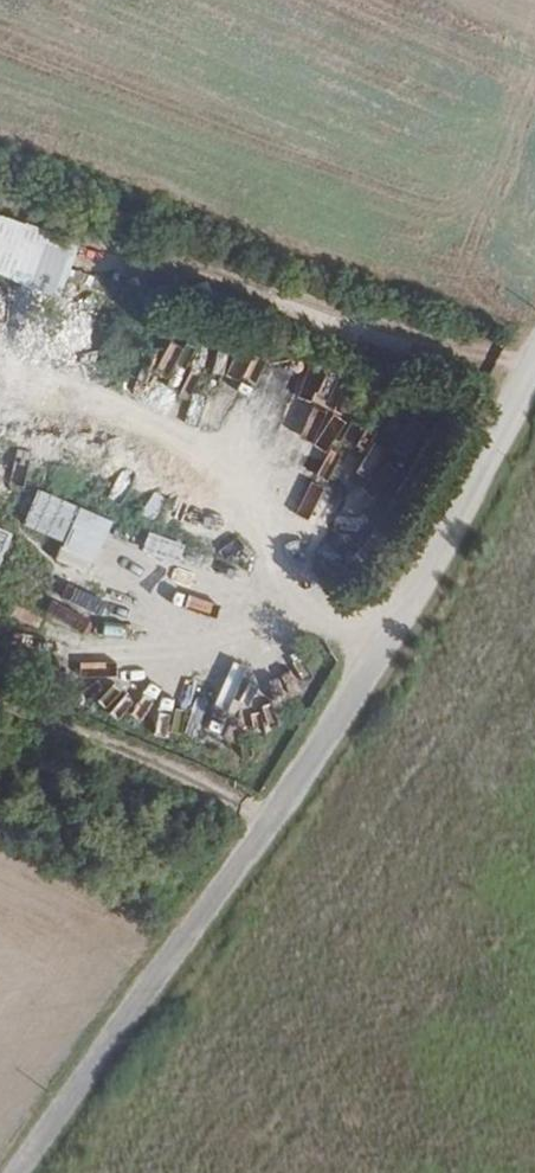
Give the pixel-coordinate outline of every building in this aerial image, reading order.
[(53,279),(60,260),(26,248),(20,267),(53,279)] [(119,493),(137,469),(125,459),(107,484),(119,493)] [(163,510),(172,480),(140,470),(131,500),(163,510)] [(298,504),(306,476),(294,473),(286,501),(298,504)] [(38,487),(23,524),(63,540),(54,560),(90,575),(113,518),(38,487)] [(350,557),(363,533),(342,521),(329,545),(350,557)] [(13,530),(0,525),(0,562),(13,530)] [(142,552),(179,564),(187,542),(149,529),(142,552)] [(72,599),(49,598),(48,622),(93,624),(95,589),(72,588),(72,599)] [(24,606),(15,622),(43,638),(52,622),(24,606)] [(69,640),(69,660),(122,657),(121,638),(69,640)] [(282,670),(292,688),(312,677),(302,659),(282,670)]
